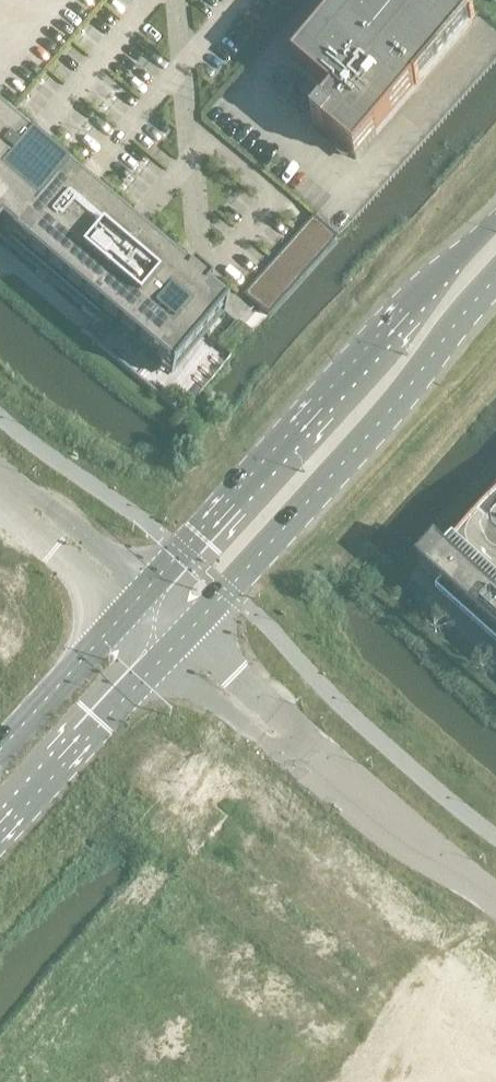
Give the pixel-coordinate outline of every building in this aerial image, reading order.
[(473,22),(448,0),(350,0),(294,67),(333,100),(313,123),(356,160),(473,22)] [(98,325),(101,321),(168,377),(224,310),(206,295),(209,291),(191,276),(188,280),(65,175),(65,176),(30,147),(29,148),(0,123),(0,243),(98,325)] [(270,312),(338,236),(315,216),(247,291),(270,312)] [(432,574),(495,632),(495,502),(432,574)]
